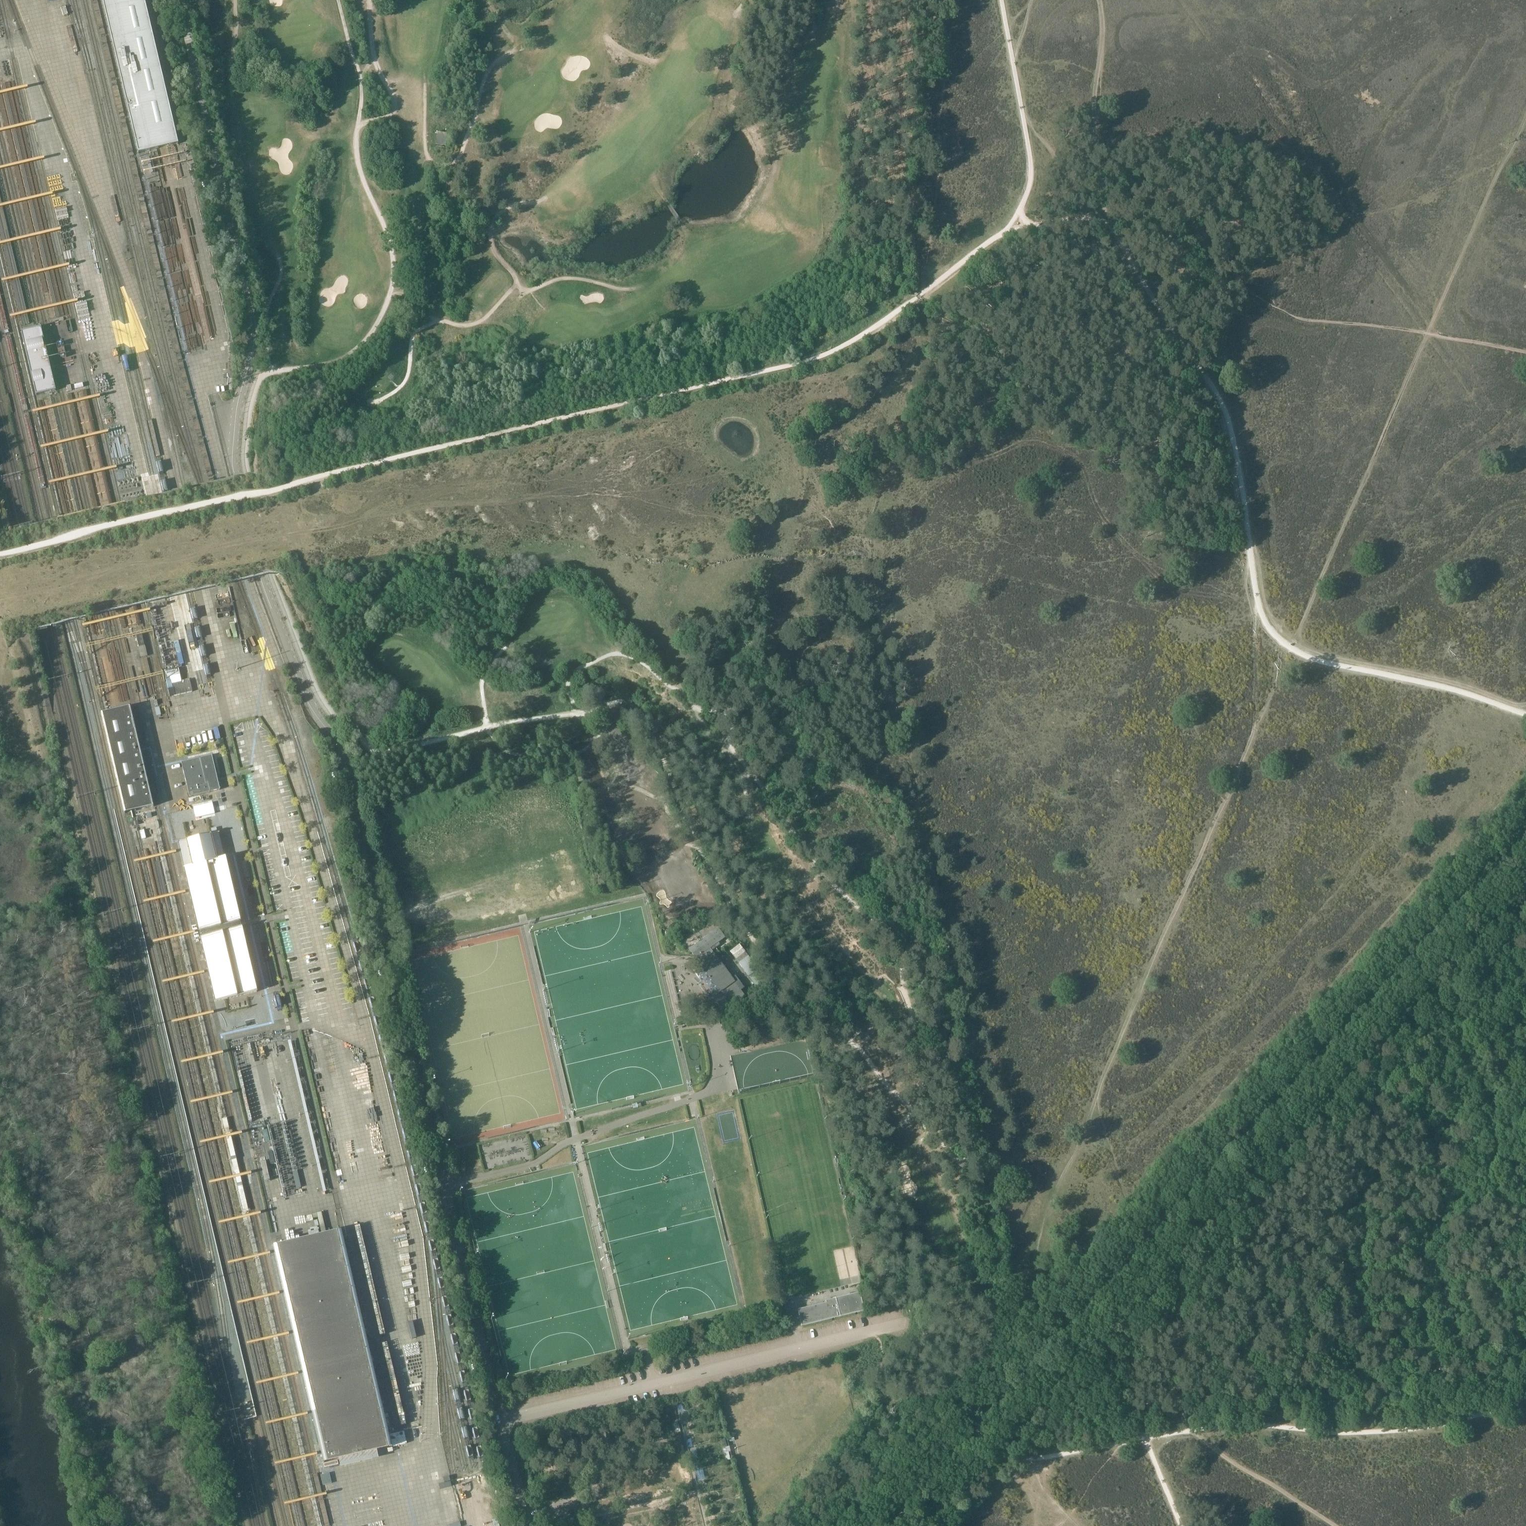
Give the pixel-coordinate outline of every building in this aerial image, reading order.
[(138,154),(139,154),(139,153),(177,144),(178,145),(178,144),(144,0),(102,0),(138,154)] [(445,135),(438,134),(437,144),(444,145),(445,135)] [(21,332),(36,396),(56,391),(41,327),(21,332)] [(145,645),(142,633),(136,634),(139,647),(145,645)] [(168,677),(180,674),(179,668),(166,671),(168,677)] [(192,692),(192,690),(190,679),(172,683),(175,696),(192,692)] [(102,715),(102,713),(101,714),(124,813),(125,813),(125,812),(152,805),(153,807),(154,806),(130,707),(129,707),(130,708),(102,715)] [(220,790),(212,755),(182,762),(190,797),(220,790)] [(255,986),(253,978),(254,978),(253,977),(251,969),(252,969),(251,968),(249,960),(250,960),(249,959),(247,952),(247,951),(245,943),(245,942),(243,934),(243,933),(241,929),(242,929),(242,928),(241,928),(240,922),(241,922),(240,921),(239,917),(239,916),(238,916),(237,907),(237,906),(236,907),(234,898),(235,898),(235,897),(234,897),(232,889),(233,889),(233,888),(232,888),(230,880),(231,880),(231,879),(230,879),(228,871),(229,871),(228,870),(226,862),(227,862),(226,861),(225,858),(226,858),(226,857),(225,858),(219,833),(220,833),(220,832),(211,834),(186,840),(178,842),(178,843),(179,843),(184,867),(184,868),(185,868),(185,871),(185,872),(187,879),(187,880),(189,889),(189,890),(190,890),(192,898),(191,898),(191,899),(192,899),(194,907),(193,907),(193,908),(194,908),(196,916),(195,916),(195,917),(196,917),(198,925),(197,925),(198,926),(199,931),(199,932),(199,931),(201,937),(200,938),(201,938),(202,943),(201,943),(202,944),(204,951),(203,952),(204,952),(206,960),(205,960),(206,961),(208,969),(208,970),(210,978),(210,979),(212,986),(212,987),(214,995),(214,996),(215,996),(216,1001),(215,1001),(215,1002),(257,992),(257,991),(256,991),(255,987),(256,986),(255,986)] [(717,928),(689,950),(696,959),(699,957),(706,965),(702,968),(731,1007),(745,997),(716,958),(709,948),(712,946),(714,949),(720,944),(718,942),(724,937),(717,928)] [(323,1463),(324,1462),(323,1460),(390,1444),(391,1447),(407,1443),(404,1431),(389,1435),(341,1230),(340,1230),(341,1230),(341,1233),(274,1248),(274,1246),(273,1246),(323,1463)] [(864,1311),(860,1292),(826,1300),(826,1302),(798,1309),(802,1326),(864,1311)]
